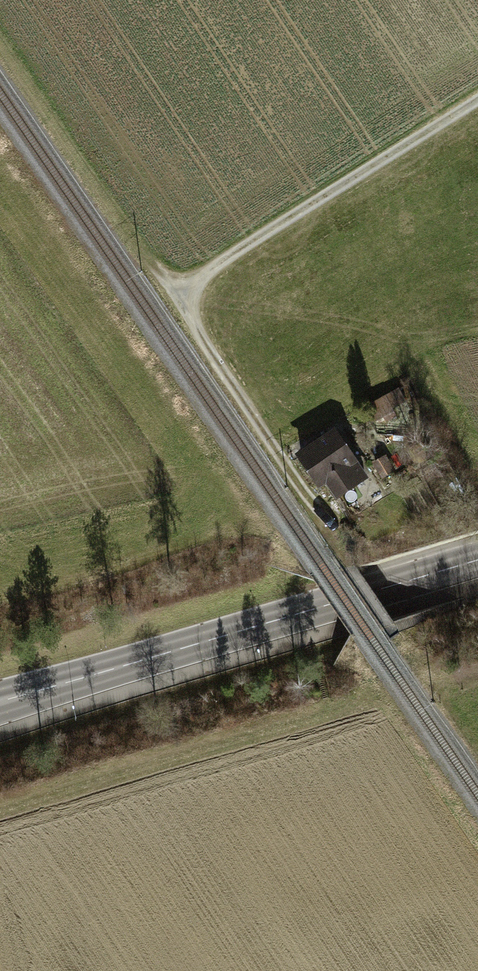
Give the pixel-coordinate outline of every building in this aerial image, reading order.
[(399,389),(363,408),(370,422),(393,410),(392,408),(405,401),(399,389)] [(319,444),(301,455),(320,483),(327,478),(337,494),(363,476),(334,433),(324,440),(321,436),(316,440),(319,444)] [(383,458),(375,463),(382,475),(390,470),(383,458)]
